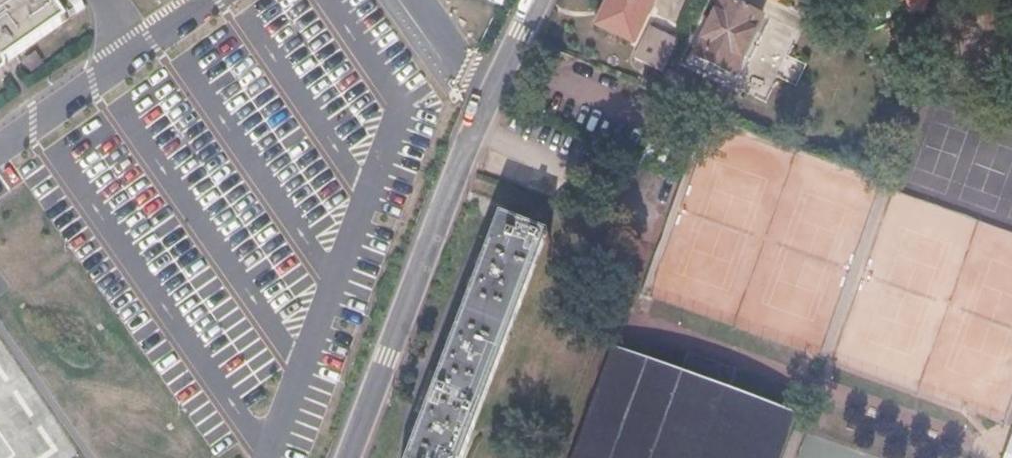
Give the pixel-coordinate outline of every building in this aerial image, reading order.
[(13,70),(12,61),(74,19),(61,0),(8,0),(0,6),(0,79),(13,70)] [(598,27),(636,45),(657,0),(610,0),(598,27)] [(732,0),(725,0),(695,60),(733,78),(765,15),(732,0)] [(681,43),(652,29),(637,60),(666,74),(681,43)] [(661,79),(649,73),(643,85),(656,91),(661,79)] [(501,215),(408,457),(463,457),(548,234),(501,215)] [(577,457),(779,457),(794,416),(616,352),(577,457)]
